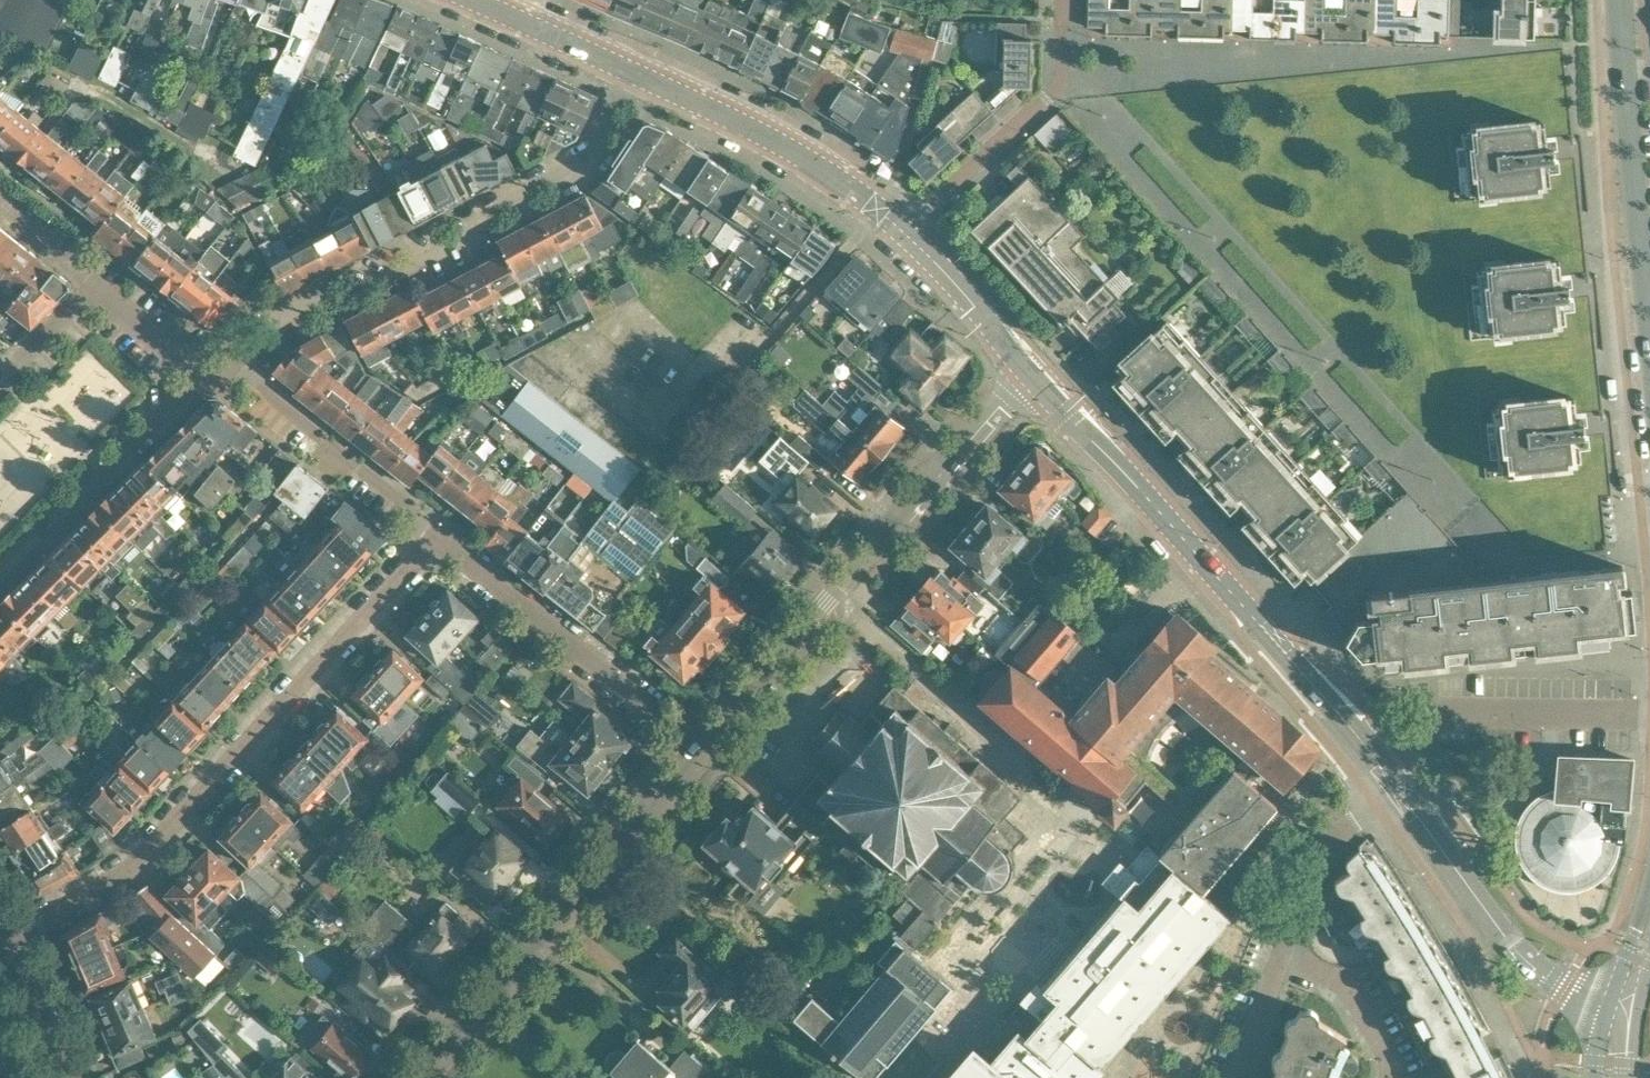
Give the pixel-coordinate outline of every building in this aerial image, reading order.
[(0,15),(0,32),(46,54),(53,42),(72,0),(7,0),(0,15)] [(128,24),(142,31),(157,0),(139,0),(128,24)] [(163,22),(168,24),(175,11),(180,13),(184,3),(185,0),(172,0),(163,22)] [(202,23),(194,20),(184,42),(202,49),(219,0),(210,0),(202,23)] [(210,0),(195,0),(196,0),(190,17),(194,19),(194,20),(202,23),(210,0)] [(335,0),(305,0),(292,34),(234,153),(256,164),(314,45),(335,0)] [(271,0),(253,0),(251,5),(266,10),(268,4),(270,4),(271,0)] [(305,0),(271,0),(270,4),(284,10),(277,29),(292,34),(305,0)] [(368,0),(335,0),(314,45),(331,52),(316,88),(325,93),(342,56),(368,0)] [(394,3),(386,0),(368,0),(342,56),(365,66),(394,3)] [(608,9),(612,0),(586,0),(608,9)] [(608,9),(634,20),(642,0),(612,0),(608,9)] [(679,0),(642,0),(634,20),(665,34),(679,0)] [(705,8),(698,5),(700,0),(679,0),(665,34),(690,45),(705,8)] [(690,45),(715,56),(735,8),(725,3),(724,5),(714,0),(709,0),(705,8),(690,45)] [(715,56),(740,67),(761,21),(769,2),(764,0),(754,0),(748,14),(735,8),(715,56)] [(789,22),(788,21),(788,20),(779,16),(787,0),(770,0),(769,2),(761,21),(740,67),(740,69),(749,73),(749,78),(755,80),(758,78),(761,80),(789,22)] [(851,11),(873,19),(883,2),(877,0),(857,0),(851,11)] [(944,19),(960,21),(963,0),(961,0),(946,0),(944,19)] [(1088,26),(1106,27),(1106,35),(1152,36),(1153,28),(1161,28),(1162,0),(1130,0),(1130,8),(1109,8),(1109,0),(1089,0),(1088,26)] [(1161,28),(1178,29),(1178,37),(1224,38),(1224,30),(1233,30),(1234,0),(1202,0),(1202,10),(1181,9),(1181,0),(1162,0),(1161,28)] [(1233,30),(1250,31),(1250,39),(1296,40),(1296,32),(1305,32),(1306,0),(1274,0),(1274,12),(1253,11),(1253,0),(1234,0),(1233,30)] [(1305,32),(1322,33),(1322,40),(1368,42),(1368,34),(1377,34),(1378,0),(1346,0),(1346,14),(1325,13),(1326,0),(1306,0),(1305,32)] [(1377,34),(1394,35),(1394,43),(1440,44),(1440,36),(1450,36),(1450,7),(1451,0),(1418,0),(1418,16),(1397,15),(1397,0),(1378,0),(1377,34)] [(1536,0),(1498,0),(1497,37),(1501,38),(1501,41),(1517,42),(1517,38),(1535,39),(1535,35),(1539,35),(1539,17),(1535,17),(1536,0)] [(398,5),(364,80),(365,80),(384,89),(385,88),(391,74),(379,68),(390,44),(403,50),(419,14),(398,5)] [(1460,7),(1450,7),(1450,36),(1459,36),(1460,7)] [(891,26),(882,23),(873,19),(851,11),(850,11),(840,35),(860,43),(859,44),(867,47),(871,48),(882,52),(884,47),(891,49),(896,31),(891,29),(891,26)] [(385,88),(384,89),(387,91),(395,94),(413,55),(423,59),(440,23),(419,14),(403,50),(391,74),(385,88)] [(800,97),(827,52),(819,48),(823,38),(822,38),(828,24),(816,18),(800,52),(801,52),(782,89),(790,92),(790,97),(797,100),(799,97),(800,97)] [(953,42),(959,21),(943,20),(939,38),(953,42)] [(801,52),(800,52),(792,48),(801,28),(789,22),(761,80),(769,83),(770,88),(776,90),(779,88),(782,89),(801,52)] [(1001,87),(985,102),(994,112),(1010,97),(1015,93),(1022,86),(1031,86),(1032,39),(1026,39),(1027,23),(1027,22),(998,22),(996,69),(1004,69),(1004,85),(1001,87)] [(438,81),(460,33),(440,23),(423,59),(415,76),(426,81),(428,76),(438,81)] [(933,59),(938,39),(931,37),(915,32),(897,27),(896,31),(891,49),(901,51),(923,58),(925,58),(932,60),(933,61),(933,59)] [(438,81),(426,107),(429,108),(436,111),(438,106),(441,107),(455,74),(465,78),(482,43),(460,33),(438,81)] [(948,63),(953,42),(939,38),(938,39),(933,59),(948,63)] [(92,79),(105,54),(81,42),(75,54),(69,67),(92,79)] [(465,78),(447,116),(449,117),(464,124),(478,95),(488,100),(492,102),(512,57),(509,55),(482,43),(465,78)] [(915,95),(925,58),(923,58),(901,51),(878,82),(879,83),(848,129),(857,135),(858,139),(895,163),(913,94),(915,95)] [(800,97),(799,100),(802,101),(803,106),(811,110),(815,108),(826,115),(855,67),(858,62),(842,52),(838,58),(828,52),(827,52),(800,97)] [(129,69),(126,67),(120,80),(136,88),(139,89),(148,70),(151,63),(146,61),(147,59),(137,54),(129,69)] [(492,102),(479,131),(481,132),(500,142),(505,132),(493,126),(507,98),(519,103),(535,68),(512,57),(492,102)] [(120,80),(126,67),(107,59),(98,77),(117,86),(120,80)] [(26,61),(19,70),(25,74),(30,74),(35,68),(26,61)] [(6,86),(17,72),(11,67),(0,78),(0,94),(6,86)] [(879,83),(878,82),(855,67),(826,115),(832,118),(830,121),(846,131),(848,129),(879,83)] [(505,132),(500,142),(519,151),(520,153),(529,135),(539,113),(556,77),(535,68),(519,103),(529,108),(515,136),(505,132)] [(157,97),(165,78),(148,70),(139,89),(136,88),(131,100),(151,109),(153,110),(159,98),(157,97)] [(176,106),(159,98),(153,110),(180,124),(186,112),(205,76),(193,70),(176,106)] [(70,84),(48,72),(41,81),(62,93),(70,84)] [(556,77),(539,113),(559,122),(577,87),(558,78),(556,77)] [(6,86),(0,94),(0,133),(19,109),(25,101),(6,86)] [(550,145),(544,156),(544,157),(547,155),(578,138),(581,133),(581,132),(582,131),(598,97),(579,88),(577,87),(559,122),(550,145)] [(921,149),(909,160),(927,180),(957,154),(962,148),(958,144),(972,132),(973,131),(994,112),(985,102),(974,90),(951,112),(916,143),(921,149)] [(385,120),(404,102),(386,94),(373,103),(382,118),(385,120)] [(382,118),(373,103),(369,98),(365,100),(352,121),(360,132),(382,118)] [(74,101),(66,110),(76,117),(86,125),(87,126),(88,124),(87,124),(100,106),(92,100),(74,101)] [(194,100),(181,125),(203,137),(216,112),(194,100)] [(404,102),(405,102),(419,127),(437,117),(404,102)] [(112,134),(121,122),(101,107),(100,106),(87,124),(88,124),(107,139),(112,133),(112,134)] [(44,129),(39,124),(45,117),(35,110),(29,117),(19,109),(0,133),(0,146),(2,148),(6,148),(11,152),(10,153),(19,160),(44,129)] [(316,109),(311,120),(320,130),(328,114),(316,109)] [(1074,134),(1056,114),(1047,122),(1065,142),(1074,134)] [(69,148),(58,140),(70,125),(60,118),(49,133),(44,129),(19,160),(28,167),(29,166),(34,170),(34,173),(40,178),(43,177),(45,178),(69,148)] [(1115,367),(1105,376),(1122,394),(1135,408),(1143,417),(1155,431),(1186,465),(1199,479),(1207,488),(1220,502),(1251,536),(1264,550),(1272,559),(1285,573),(1345,640),(1362,658),(1370,658),(1383,656),(1384,666),(1501,654),(1569,646),(1601,643),(1577,422),(1575,399),(1566,322),(1564,299),(1562,284),(1560,261),(1551,184),(1549,161),(1547,147),(1545,123),(1544,119),(1540,120),(1490,125),(1470,127),(1466,128),(1450,130),(1495,545),(1461,548),(1447,533),(1426,509),(1425,511),(1420,506),(1422,504),(1409,491),(1361,534),(1297,462),(1232,391),(1167,320),(1115,367)] [(311,120),(304,134),(326,156),(337,147),(320,130),(311,120)] [(446,121),(446,122),(457,142),(472,133),(446,121)] [(631,181),(667,129),(650,121),(645,124),(610,176),(627,188),(631,181)] [(140,138),(121,122),(112,134),(131,148),(140,138)] [(1065,142),(1047,122),(1035,134),(1053,153),(1065,142)] [(667,129),(631,181),(652,195),(661,183),(688,143),(671,131),(667,129)] [(517,171),(507,152),(495,158),(486,142),(463,155),(482,190),(517,171)] [(688,143),(661,183),(681,197),(687,188),(708,157),(688,143)] [(64,194),(88,164),(69,148),(45,178),(47,180),(46,183),(52,187),(56,187),(64,194)] [(83,209),(107,179),(97,171),(109,155),(100,148),(88,164),(64,194),(73,200),(72,204),(78,208),(82,208),(83,209)] [(433,148),(410,160),(412,163),(438,213),(461,201),(442,166),(433,148)] [(170,163),(161,155),(151,166),(150,167),(152,169),(155,170),(160,169),(165,168),(170,163)] [(482,190),(463,155),(442,166),(461,201),(482,190)] [(708,202),(729,170),(729,169),(728,170),(708,157),(687,188),(708,202)] [(391,170),(387,173),(398,189),(417,224),(438,213),(412,163),(410,160),(400,165),(391,170)] [(145,161),(132,177),(139,182),(150,167),(151,166),(145,161)] [(1041,247),(1072,219),(1020,162),(1009,172),(1020,185),(972,228),(989,247),(991,246),(1011,268),(1037,243),(1041,247)] [(417,224),(398,189),(382,197),(372,177),(364,165),(358,169),(365,178),(365,179),(396,236),(417,224)] [(239,205),(291,180),(263,166),(216,188),(239,205)] [(115,168),(107,179),(83,209),(84,210),(84,213),(100,226),(126,194),(128,196),(136,185),(115,168)] [(712,240),(750,183),(729,170),(708,202),(709,202),(701,214),(712,221),(703,234),(712,240)] [(187,190),(194,181),(187,175),(180,183),(187,190)] [(396,236),(365,179),(358,182),(360,187),(354,187),(346,191),(338,205),(357,216),(374,248),(396,236)] [(622,194),(603,181),(591,191),(614,206),(620,197),(622,194)] [(742,240),(770,197),(750,183),(712,240),(726,250),(736,236),(742,240)] [(216,199),(200,186),(196,200),(207,210),(216,199)] [(146,209),(128,196),(126,194),(100,226),(94,234),(114,249),(138,219),(139,219),(146,209)] [(586,195),(564,207),(591,259),(602,254),(600,251),(622,239),(612,220),(619,217),(586,195)] [(620,197),(614,206),(633,220),(639,211),(620,197)] [(755,265),(791,212),(771,198),(770,197),(742,240),(743,241),(736,251),(755,265)] [(267,212),(262,203),(243,212),(248,222),(267,212)] [(338,205),(330,221),(333,225),(352,259),(374,248),(357,216),(338,205)] [(694,205),(677,231),(685,237),(702,211),(694,205)] [(591,259),(564,207),(542,218),(565,263),(566,263),(570,271),(591,259)] [(133,264),(166,222),(147,208),(146,209),(139,219),(138,219),(114,249),(133,264)] [(643,208),(634,221),(645,228),(654,215),(643,208)] [(790,258),(812,226),(791,212),(755,265),(756,265),(737,294),(746,300),(772,261),(785,270),(792,260),(790,258)] [(352,259),(333,225),(320,231),(318,228),(308,218),(302,221),(306,227),(311,236),(330,271),(352,259)] [(565,263),(542,218),(521,230),(543,273),(544,274),(546,279),(554,274),(552,270),(565,263)] [(1086,235),(1072,219),(1041,247),(1037,243),(1011,268),(1063,325),(1066,323),(1067,324),(1071,321),(1099,351),(1113,338),(1107,332),(1126,315),(1115,302),(1120,297),(1074,246),(1086,235)] [(167,222),(166,222),(133,264),(153,280),(178,248),(187,238),(167,222)] [(813,227),(812,226),(790,258),(792,260),(792,259),(813,273),(824,259),(835,243),(812,228),(813,227)] [(301,230),(284,238),(286,243),(289,248),(291,251),(308,283),(330,271),(311,236),(306,227),(301,230)] [(521,230),(498,241),(505,253),(520,283),(522,282),(523,285),(544,274),(543,273),(521,230)] [(27,248),(20,242),(16,243),(6,236),(0,244),(0,283),(27,248)] [(244,255),(254,245),(250,237),(238,251),(244,255)] [(178,248),(153,280),(172,295),(196,265),(195,264),(205,252),(187,238),(178,248)] [(291,251),(289,248),(278,254),(270,238),(258,244),(285,295),(308,283),(291,251)] [(231,259),(213,244),(212,244),(205,252),(195,264),(196,265),(172,295),(192,311),(216,280),(215,280),(223,270),(231,259)] [(43,264),(37,260),(37,256),(27,248),(0,283),(0,296),(3,298),(0,302),(0,319),(6,311),(7,311),(9,308),(43,264)] [(520,283),(505,253),(483,265),(500,297),(523,285),(522,282),(520,283)] [(845,312),(877,275),(857,257),(829,288),(832,290),(827,296),(845,312)] [(1202,274),(1189,260),(1177,271),(1190,285),(1202,274)] [(260,277),(266,268),(262,261),(243,286),(214,323),(233,339),(256,310),(246,302),(263,279),(260,277)] [(32,325),(60,298),(71,286),(71,283),(55,270),(53,272),(43,264),(9,308),(32,325)] [(483,265),(461,276),(478,308),(482,315),(494,308),(498,316),(507,311),(500,297),(483,265)] [(243,286),(223,270),(215,280),(216,280),(192,311),(211,326),(214,323),(243,286)] [(1209,273),(1198,282),(1214,300),(1230,299),(1233,296),(1221,283),(1220,284),(1209,273)] [(871,323),(898,293),(877,275),(845,312),(863,327),(869,320),(871,323)] [(478,308),(461,276),(440,287),(457,320),(478,308)] [(429,319),(418,299),(412,287),(390,298),(407,331),(429,319)] [(457,320),(440,287),(418,299),(429,319),(435,331),(457,320)] [(590,309),(579,288),(558,299),(563,309),(562,309),(568,320),(590,309)] [(596,318),(617,307),(611,295),(590,306),(596,318)] [(898,327),(914,308),(902,296),(879,322),(887,329),(892,323),(898,327)] [(390,298),(368,310),(385,342),(386,342),(397,336),(399,340),(409,335),(408,334),(407,331),(390,298)] [(763,300),(756,310),(770,321),(778,312),(763,300)] [(819,313),(808,303),(800,313),(811,322),(819,313)] [(568,320),(562,309),(541,320),(546,331),(568,320)] [(385,342),(368,310),(346,321),(369,365),(392,353),(386,342),(385,342)] [(7,311),(6,311),(0,319),(0,331),(12,316),(7,311)] [(1248,313),(1235,323),(1247,336),(1262,334),(1265,332),(1253,319),(1252,320),(1247,314),(1248,313)] [(466,336),(458,322),(453,326),(460,339),(466,336)] [(879,322),(873,329),(883,338),(889,330),(887,329),(879,322)] [(910,325),(898,338),(897,340),(945,381),(955,369),(954,368),(966,354),(930,323),(921,334),(910,325)] [(323,360),(334,356),(333,356),(353,346),(341,324),(322,335),(288,354),(274,371),(298,390),(317,366),(320,363),(323,360)] [(415,331),(408,334),(409,335),(416,348),(422,344),(415,331)] [(520,334),(509,340),(510,342),(516,353),(527,347),(524,342),(520,334)] [(846,336),(838,345),(849,355),(858,346),(846,336)] [(897,340),(892,346),(886,354),(906,371),(896,385),(922,407),(935,391),(936,392),(945,381),(897,340)] [(779,344),(768,357),(781,368),(792,354),(779,344)] [(348,368),(358,356),(353,346),(333,356),(334,356),(348,368)] [(485,352),(490,360),(490,362),(501,356),(496,347),(485,352)] [(1280,348),(1268,359),(1279,371),(1294,370),(1297,367),(1285,354),(1284,355),(1279,350),(1280,349),(1280,348)] [(519,371),(542,358),(532,350),(508,363),(519,371)] [(529,379),(552,365),(542,358),(519,371),(529,379)] [(441,386),(447,383),(459,377),(452,362),(431,372),(434,376),(441,386)] [(315,408),(339,378),(320,363),(317,366),(298,390),(296,393),(315,408)] [(508,363),(466,385),(556,456),(575,472),(594,486),(612,500),(614,501),(641,467),(635,463),(624,454),(614,446),(603,438),(593,429),(582,421),(571,413),(561,404),(550,396),(540,388),(529,379),(519,371),(508,363)] [(835,389),(823,403),(822,404),(882,456),(896,440),(895,439),(905,428),(887,413),(899,399),(858,363),(848,375),(860,386),(848,399),(835,389)] [(540,388),(562,373),(552,365),(529,379),(540,388)] [(366,371),(356,385),(361,389),(372,375),(366,371)] [(550,396),(572,381),(562,373),(540,388),(550,396)] [(353,439),(377,408),(367,400),(381,381),(372,375),(361,389),(358,393),(334,423),(353,439)] [(434,376),(417,385),(425,395),(441,386),(434,376)] [(315,408),(334,423),(358,393),(339,378),(315,408)] [(425,395),(413,380),(404,390),(418,399),(425,395)] [(561,404),(582,389),(572,381),(550,396),(561,404)] [(1312,383),(1300,395),(1311,407),(1326,406),(1329,403),(1317,390),(1316,391),(1311,386),(1313,384),(1312,383)] [(822,404),(823,403),(805,388),(792,403),(826,432),(831,426),(846,438),(838,447),(836,446),(829,455),(859,481),(868,470),(869,471),(882,456),(822,404)] [(571,413),(592,397),(582,389),(561,404),(571,413)] [(372,454),(414,401),(404,395),(387,416),(377,408),(353,439),(372,454)] [(602,405),(592,397),(571,413),(582,421),(602,405)] [(211,399),(192,419),(190,421),(189,420),(189,421),(224,449),(231,440),(243,450),(258,431),(218,399),(211,399)] [(391,469),(415,438),(405,430),(422,406),(414,401),(372,454),(391,469)] [(464,414),(460,419),(470,427),(474,422),(483,429),(493,417),(474,402),(464,414)] [(593,429),(612,412),(602,405),(582,421),(593,429)] [(603,438),(623,420),(612,412),(593,429),(603,438)] [(1344,419),(1332,430),(1343,443),(1358,441),(1362,438),(1350,425),(1348,426),(1343,421),(1345,420),(1344,419)] [(512,432),(497,420),(489,431),(504,443),(512,432)] [(614,446),(633,428),(623,420),(603,438),(614,446)] [(224,449),(189,421),(168,442),(224,492),(238,477),(218,461),(226,451),(224,449)] [(418,474),(446,439),(446,438),(453,428),(448,424),(439,435),(436,433),(425,446),(415,438),(391,469),(410,484),(418,474)] [(624,454),(643,436),(633,428),(614,446),(624,454)] [(530,447),(512,432),(504,443),(523,457),(530,447)] [(800,434),(790,444),(809,461),(810,460),(819,468),(828,458),(800,434)] [(635,463),(653,444),(643,436),(624,454),(635,463)] [(837,508),(798,474),(809,461),(790,444),(781,436),(761,459),(789,483),(773,502),(812,536),(837,508)] [(437,489),(461,458),(450,449),(454,445),(446,439),(418,474),(437,489)] [(224,492),(168,442),(147,462),(181,496),(191,486),(212,505),(224,492)] [(645,471),(663,452),(653,444),(635,463),(641,467),(645,471)] [(1063,468),(1048,456),(1048,455),(1049,454),(1049,453),(1049,451),(1049,450),(1048,449),(1047,448),(1047,447),(1045,446),(1043,445),(1041,445),(1039,445),(1037,446),(1036,447),(1028,456),(1026,457),(1017,466),(1056,501),(1065,491),(1067,493),(1068,491),(1074,496),(1081,489),(1074,482),(1073,482),(1062,470),(1063,468)] [(488,463),(488,464),(494,455),(484,447),(470,465),(461,458),(437,489),(456,504),(488,463)] [(529,461),(536,452),(530,447),(523,457),(523,458),(523,456),(529,461)] [(277,490),(298,463),(280,449),(259,476),(277,490)] [(673,460),(673,459),(663,452),(645,471),(656,479),(673,460)] [(1376,454),(1364,466),(1376,478),(1391,476),(1393,474),(1382,461),(1380,462),(1375,457),(1377,455),(1376,454)] [(181,496),(147,462),(119,490),(160,532),(169,522),(162,515),(181,496)] [(329,488),(308,471),(299,463),(298,463),(277,490),(276,491),(286,499),(272,516),(293,533),(297,529),(303,535),(309,528),(302,522),(329,488)] [(475,519),(507,478),(488,464),(488,463),(456,504),(475,519)] [(565,475),(550,463),(542,472),(557,484),(565,475)] [(1056,501),(1017,466),(1008,477),(1008,480),(1002,488),(1048,527),(1056,518),(1055,517),(1063,507),(1056,501)] [(494,534),(530,488),(521,481),(518,484),(509,476),(507,478),(475,519),(494,534)] [(725,481),(712,497),(744,525),(758,509),(725,481)] [(255,517),(273,494),(263,487),(246,508),(245,509),(254,518),(255,517)] [(506,560),(529,529),(519,521),(529,507),(526,504),(535,493),(530,488),(494,534),(486,544),(506,560)] [(119,490),(101,508),(136,542),(144,550),(161,533),(160,532),(119,490)] [(626,589),(676,526),(641,496),(628,511),(614,501),(612,500),(581,541),(571,534),(574,530),(565,523),(524,574),(593,629),(595,627),(626,589)] [(388,535),(346,501),(333,516),(338,520),(337,521),(371,553),(377,546),(381,547),(386,541),(386,537),(388,535)] [(1095,534),(1112,515),(1098,503),(1082,522),(1095,534)] [(978,513),(968,524),(1007,558),(1016,549),(1018,550),(1019,549),(1025,554),(1034,544),(988,505),(981,513),(978,513)] [(566,523),(567,521),(548,506),(529,529),(506,560),(524,574),(565,523),(566,523)] [(136,542),(101,508),(82,527),(112,557),(111,558),(121,568),(122,569),(130,561),(123,554),(136,542)] [(231,543),(254,518),(245,509),(221,534),(231,543)] [(371,553),(337,521),(319,541),(353,572),(356,569),(360,569),(364,564),(364,560),(371,553)] [(169,522),(160,532),(161,533),(167,538),(176,529),(169,522)] [(262,523),(255,531),(266,541),(273,533),(263,524),(262,523)] [(1000,566),(1007,558),(968,524),(960,535),(960,537),(952,546),(962,554),(957,561),(964,567),(964,568),(989,590),(989,591),(999,599),(1015,581),(1001,570),(1003,568),(1000,566)] [(766,534),(757,526),(744,541),(754,549),(738,567),(763,589),(768,589),(794,559),(793,553),(768,532),(766,534)] [(112,557),(82,527),(54,555),(84,585),(85,585),(88,588),(106,572),(111,577),(121,568),(111,558),(112,557)] [(309,528),(303,535),(309,540),(314,540),(317,536),(309,528)] [(1061,553),(1060,554),(1072,564),(1073,563),(1083,552),(1082,552),(1081,552),(1065,538),(1056,549),(1061,553)] [(742,611),(715,587),(725,584),(728,580),(729,574),(707,556),(710,553),(703,547),(701,549),(690,539),(687,544),(688,558),(704,573),(694,585),(700,591),(690,604),(726,635),(735,624),(733,623),(736,620),(735,619),(742,611)] [(353,572),(319,541),(301,561),(335,592),(338,588),(341,589),(346,584),(346,580),(353,572)] [(257,554),(246,543),(226,564),(237,574),(257,554)] [(208,566),(218,555),(208,546),(198,556),(208,566)] [(84,585),(54,555),(23,585),(51,613),(52,611),(60,618),(64,614),(73,624),(77,621),(79,618),(69,608),(85,592),(82,588),(84,585)] [(335,592),(301,561),(283,580),(316,611),(319,609),(322,609),(327,603),(327,600),(335,592)] [(218,593),(237,574),(226,564),(207,584),(218,593)] [(985,601),(973,591),(953,574),(950,578),(939,568),(932,576),(931,575),(929,577),(926,576),(919,585),(920,588),(918,590),(963,628),(985,601)] [(185,591),(196,580),(190,574),(180,585),(185,591)] [(173,579),(160,592),(167,598),(172,604),(185,591),(180,585),(173,579)] [(316,611),(283,580),(265,600),(298,631),(301,628),(304,629),(309,624),(308,620),(316,611)] [(1053,583),(1046,591),(1062,606),(1069,598),(1053,583)] [(200,611),(218,593),(207,584),(190,602),(189,601),(188,602),(199,612),(201,614),(202,613),(200,611)] [(51,613),(23,585),(5,603),(39,637),(49,626),(51,628),(60,620),(69,628),(73,624),(64,614),(60,618),(52,611),(51,613)] [(626,589),(595,627),(605,636),(619,619),(636,597),(626,589)] [(429,612),(426,611),(457,640),(478,618),(448,590),(439,600),(435,600),(430,605),(431,609),(429,612)] [(900,614),(890,625),(923,652),(931,643),(930,641),(935,635),(936,636),(939,633),(950,642),(963,628),(918,590),(917,591),(913,590),(906,598),(908,601),(906,604),(907,605),(900,613),(900,614)] [(138,625),(143,620),(149,613),(153,609),(143,600),(128,616),(138,625)] [(298,631),(265,600),(247,620),(279,650),(280,651),(282,648),(286,649),(290,644),(290,640),(298,631)] [(1160,855),(1202,892),(1277,806),(1234,769),(1201,807),(1146,760),(1150,748),(1156,737),(1163,727),(1171,718),(1181,711),(1192,705),(1284,784),(1318,745),(1208,651),(1214,644),(1178,613),(1125,675),(1079,635),(1081,633),(1040,601),(1024,619),(1023,618),(1013,629),(1014,631),(996,652),(1009,663),(1004,669),(1003,668),(1000,667),(999,667),(994,666),(993,667),(990,667),(988,669),(986,670),(985,672),(983,674),(982,677),(981,683),(982,688),(983,690),(985,692),(978,699),(1099,804),(1098,805),(1114,818),(1146,781),(1190,820),(1160,855)] [(199,612),(188,602),(181,610),(170,621),(178,628),(188,617),(192,620),(199,612)] [(5,603),(0,608),(0,638),(1,639),(0,641),(0,647),(1,648),(5,643),(14,651),(12,653),(29,669),(33,665),(24,655),(29,650),(28,648),(39,637),(5,603)] [(726,635),(690,604),(672,625),(672,626),(708,657),(726,636),(725,636),(726,635)] [(153,609),(149,613),(156,621),(162,615),(156,609),(155,608),(153,609)] [(445,653),(457,640),(426,611),(427,614),(426,615),(421,615),(416,620),(417,624),(408,635),(434,660),(429,666),(434,671),(454,690),(467,702),(477,690),(476,689),(479,685),(445,653)] [(156,621),(149,613),(143,620),(150,627),(156,621)] [(672,626),(672,625),(661,616),(649,630),(649,629),(639,640),(684,678),(691,670),(692,671),(694,668),(696,669),(706,658),(708,657),(672,626)] [(605,636),(604,638),(616,647),(631,629),(619,619),(605,636)] [(150,627),(143,620),(138,625),(145,632),(150,627)] [(279,650),(247,620),(228,639),(258,668),(261,665),(264,665),(279,650)] [(178,628),(170,621),(157,634),(165,642),(178,628)] [(145,632),(138,625),(132,631),(140,638),(145,632)] [(492,670),(519,637),(508,628),(479,658),(492,670)] [(129,634),(123,640),(130,647),(136,641),(129,634)] [(258,668),(228,639),(226,640),(222,639),(211,650),(213,656),(210,659),(242,690),(251,680),(251,675),(258,668)] [(130,647),(123,640),(118,645),(125,652),(130,647)] [(2,676),(4,678),(7,680),(11,681),(15,681),(19,681),(24,679),(28,677),(32,673),(29,670),(29,669),(12,653),(14,651),(5,643),(1,648),(0,647),(0,677),(2,676)] [(125,652),(118,645),(112,651),(120,658),(125,652)] [(120,658),(112,651),(107,656),(114,664),(120,658)] [(373,672),(372,672),(403,701),(422,681),(391,653),(382,663),(377,663),(372,668),(373,672)] [(184,673),(191,679),(221,707),(231,698),(234,698),(242,690),(210,659),(200,670),(197,667),(196,668),(192,664),(184,673)] [(86,668),(78,676),(88,685),(96,677),(86,668)] [(454,690),(434,671),(427,680),(447,698),(454,690)] [(403,701),(372,672),(370,672),(371,675),(366,674),(361,680),(362,684),(353,694),(383,722),(403,701)] [(121,673),(114,681),(125,691),(132,683),(121,673)] [(221,707),(191,679),(173,699),(207,730),(208,730),(206,729),(221,713),(221,708),(221,707)] [(632,728),(575,681),(560,700),(583,719),(572,732),(615,768),(626,754),(622,750),(631,740),(625,736),(632,728)] [(86,685),(69,702),(76,709),(93,692),(86,685)] [(861,724),(849,713),(846,717),(838,709),(811,740),(820,747),(818,750),(830,761),(797,799),(803,804),(835,832),(831,836),(843,846),(841,848),(854,860),(856,857),(868,867),(871,863),(908,895),(893,913),(908,926),(898,938),(912,950),(938,922),(971,883),(975,886),(979,888),(984,889),(988,890),(992,889),(996,888),(1000,887),(1004,883),(1007,880),(1010,876),(1012,871),(1013,867),(1013,862),(1012,858),(1011,855),(1010,852),(1026,833),(1005,815),(1022,796),(969,750),(973,745),(961,735),(963,733),(950,722),(948,724),(936,714),(932,717),(894,685),(861,724)] [(503,712),(477,690),(467,702),(461,710),(482,726),(489,731),(503,712)] [(168,693),(148,714),(154,719),(188,750),(198,740),(201,741),(205,736),(205,732),(207,730),(173,699),(168,693)] [(482,726),(461,710),(460,711),(459,710),(450,723),(471,740),(482,726)] [(318,732),(317,733),(348,762),(347,762),(354,768),(367,753),(361,747),(368,739),(338,711),(330,719),(327,719),(328,721),(326,723),(322,723),(317,728),(318,732)] [(49,739),(63,725),(55,718),(42,732),(49,739)] [(188,750),(154,719),(136,739),(169,770),(179,760),(182,760),(187,755),(187,752),(188,750)] [(531,728),(518,745),(548,769),(553,762),(556,765),(557,769),(562,773),(567,774),(574,780),(575,784),(581,789),(585,789),(588,792),(601,776),(605,780),(615,768),(572,732),(572,733),(554,719),(540,735),(531,728)] [(386,723),(378,732),(391,745),(400,736),(386,723)] [(7,756),(35,735),(30,727),(2,749),(7,756)] [(75,734),(69,728),(58,740),(65,746),(75,734)] [(391,745),(378,732),(370,741),(383,753),(391,745)] [(343,767),(347,762),(348,762),(317,733),(312,738),(310,738),(299,750),(299,752),(294,758),(325,786),(341,801),(351,790),(343,767)] [(65,746),(58,740),(54,736),(41,749),(50,759),(65,746)] [(169,770),(136,739),(125,751),(114,740),(106,749),(118,759),(151,790),(160,780),(163,781),(169,775),(168,771),(169,770)] [(50,759),(40,749),(40,748),(23,760),(27,765),(21,769),(18,765),(17,766),(9,754),(7,756),(2,758),(0,760),(0,795),(50,759)] [(1625,844),(1633,758),(1560,755),(1556,793),(1552,794),(1544,798),(1538,803),(1536,801),(1535,802),(1537,804),(1529,812),(1524,822),(1521,821),(1521,823),(1523,824),(1520,835),(1521,847),(1519,847),(1519,848),(1521,848),(1525,859),(1531,869),(1529,871),(1530,872),(1532,870),(1541,878),(1551,883),(1550,886),(1551,886),(1552,884),(1564,886),(1575,886),(1576,888),(1577,888),(1577,885),(1588,882),(1598,876),(1599,878),(1600,877),(1599,875),(1607,866),(1612,856),(1614,857),(1615,856),(1612,855),(1615,843),(1625,844)] [(325,786),(294,758),(293,760),(288,759),(284,764),(285,768),(284,769),(281,770),(280,773),(273,781),(304,809),(325,786)] [(50,759),(0,795),(0,827),(32,805),(32,804),(34,803),(26,792),(34,786),(31,782),(54,766),(50,759)] [(151,790),(118,759),(107,771),(102,766),(99,765),(95,765),(90,771),(99,779),(133,810),(142,800),(145,801),(150,795),(150,791),(151,790)] [(448,771),(434,787),(448,799),(452,795),(471,812),(482,799),(448,771)] [(568,817),(521,777),(520,779),(515,775),(498,797),(502,800),(500,803),(547,842),(548,840),(550,842),(561,829),(559,827),(568,817)] [(133,810),(99,779),(82,798),(114,829),(123,820),(127,820),(131,815),(131,812),(133,810)] [(64,783),(48,793),(54,802),(70,791),(64,783)] [(247,804),(238,813),(272,844),(277,848),(289,836),(295,841),(304,832),(303,831),(294,823),(262,793),(253,803),(247,804)] [(783,828),(797,811),(803,804),(797,799),(796,801),(795,800),(777,821),(757,804),(744,818),(739,814),(732,822),(727,818),(717,830),(715,828),(701,844),(756,891),(769,875),(777,882),(814,839),(803,830),(796,839),(783,828)] [(51,826),(42,813),(39,815),(32,805),(0,827),(0,835),(4,839),(2,845),(8,852),(11,851),(11,852),(51,827),(51,826)] [(307,809),(300,816),(310,825),(316,818),(307,809)] [(230,827),(221,837),(251,866),(245,872),(272,897),(285,910),(296,899),(285,884),(264,865),(278,849),(277,848),(272,844),(238,813),(230,822),(230,827)] [(94,815),(87,821),(93,830),(103,824),(94,815)] [(310,825),(300,816),(294,823),(303,831),(310,825)] [(27,875),(66,849),(58,837),(69,829),(62,819),(51,826),(51,827),(11,852),(18,861),(17,866),(23,874),(26,874),(27,875)] [(93,830),(92,832),(106,854),(120,846),(105,823),(103,824),(93,830)] [(474,885),(473,886),(489,900),(500,888),(505,887),(511,880),(511,875),(527,856),(493,828),(487,834),(483,830),(472,843),(469,841),(455,858),(458,860),(453,866),(474,885)] [(1323,906),(1323,911),(1323,916),(1325,924),(1327,930),(1328,931),(1331,936),(1334,939),(1337,941),(1340,943),(1343,944),(1347,945),(1350,946),(1354,946),(1357,945),(1361,944),(1371,962),(1372,964),(1384,983),(1394,1000),(1406,1022),(1417,1042),(1428,1064),(1440,1057),(1440,1060),(1441,1062),(1442,1065),(1443,1067),(1445,1069),(1447,1070),(1450,1075),(1451,1077),(1515,1077),(1513,1074),(1509,1067),(1508,1064),(1501,1049),(1500,1049),(1492,1053),(1482,1035),(1490,1031),(1491,1031),(1480,1009),(1468,988),(1458,969),(1456,966),(1445,947),(1433,927),(1421,907),(1409,888),(1407,885),(1383,848),(1373,834),(1368,837),(1367,838),(1348,857),(1347,857),(1347,859),(1346,861),(1346,862),(1347,863),(1350,868),(1329,882),(1327,888),(1325,892),(1324,897),(1323,902),(1323,906)] [(1160,855),(1156,852),(1147,845),(1110,888),(1119,895),(1080,941),(1070,952),(1041,985),(1037,982),(1021,1000),(1025,1003),(1043,1019),(1027,1037),(1019,1030),(991,1062),(974,1047),(948,1077),(1099,1077),(1105,1070),(1102,1068),(1232,917),(1212,901),(1202,892),(1160,855)] [(66,850),(66,849),(27,875),(38,890),(43,891),(78,873),(79,874),(80,873),(72,859),(76,856),(71,847),(66,850)] [(272,897),(245,872),(240,877),(209,849),(200,859),(195,859),(186,869),(221,900),(230,890),(239,898),(245,891),(262,908),(272,897)] [(316,861),(304,874),(318,886),(329,873),(316,861)] [(227,906),(221,900),(186,869),(177,879),(178,884),(168,895),(185,911),(178,918),(217,954),(225,945),(225,943),(225,941),(224,939),(210,926),(227,906)] [(317,888),(321,892),(322,891),(331,898),(342,885),(329,874),(318,886),(317,888)] [(177,918),(148,884),(132,894),(150,935),(172,955),(182,979),(190,972),(195,978),(217,954),(178,918),(177,918)] [(330,898),(331,898),(322,891),(321,892),(310,905),(330,922),(342,908),(330,898)] [(467,941),(478,929),(446,901),(441,907),(439,905),(432,913),(428,910),(416,924),(386,899),(362,926),(401,958),(407,950),(418,959),(420,957),(439,973),(456,954),(461,953),(467,946),(467,941)] [(74,963),(115,946),(109,932),(112,930),(108,919),(117,915),(113,905),(64,933),(69,947),(67,951),(70,958),(74,959),(75,961),(74,963)] [(678,967),(654,995),(675,1012),(680,1017),(676,1022),(690,1033),(693,1029),(723,996),(727,999),(738,986),(739,985),(677,933),(661,952),(678,967)] [(925,961),(912,950),(898,938),(896,937),(877,958),(886,965),(840,1019),(812,995),(794,1017),(849,1064),(865,1077),(874,1077),(887,1063),(888,1064),(937,1005),(936,1005),(953,986),(925,961)] [(268,943),(256,957),(276,974),(288,959),(268,943)] [(115,946),(74,963),(76,964),(77,965),(75,969),(77,976),(82,977),(88,991),(127,975),(127,974),(140,969),(136,960),(127,964),(126,970),(115,946)] [(364,962),(344,985),(354,995),(346,1005),(365,1021),(374,1011),(393,1027),(407,1011),(404,1008),(410,1001),(400,992),(407,984),(402,979),(405,975),(385,958),(374,970),(364,962)] [(103,1024),(146,1006),(134,977),(87,997),(94,1016),(99,1014),(103,1024)] [(186,988),(182,979),(165,986),(168,996),(186,988)] [(189,997),(186,988),(168,996),(172,1005),(189,997)] [(146,1006),(103,1024),(107,1034),(103,1035),(111,1054),(112,1054),(141,1043),(158,1035),(146,1006)] [(1331,1076),(1332,1071),(1339,1051),(1347,1039),(1318,1021),(1318,1018),(1318,1016),(1317,1014),(1315,1012),(1314,1011),(1312,1010),(1310,1009),(1307,1009),(1305,1010),(1303,1011),(1301,1009),(1295,1018),(1293,1018),(1291,1019),(1289,1020),(1288,1021),(1286,1023),(1286,1025),(1285,1027),(1285,1029),(1286,1032),(1287,1034),(1281,1051),(1278,1051),(1277,1052),(1275,1054),(1274,1056),(1273,1058),(1273,1060),(1273,1062),(1273,1064),(1274,1066),(1276,1068),(1274,1077),(1330,1077),(1331,1076)] [(315,1021),(302,1036),(315,1047),(314,1049),(349,1077),(351,1076),(355,1076),(360,1070),(360,1065),(369,1054),(322,1015),(316,1022),(315,1021)] [(222,1052),(229,1046),(200,1019),(187,1030),(214,1064),(226,1077),(249,1077),(222,1052)] [(625,1051),(623,1050),(622,1049),(621,1048),(619,1048),(617,1048),(615,1048),(613,1049),(612,1049),(610,1051),(609,1052),(608,1053),(607,1055),(607,1056),(606,1058),(606,1060),(606,1062),(607,1064),(608,1066),(609,1067),(612,1070),(621,1077),(670,1077),(672,1076),(674,1077),(730,1077),(714,1065),(710,1069),(685,1048),(670,1065),(640,1039),(641,1038),(640,1037),(627,1052),(625,1051)] [(141,1043),(112,1054),(118,1068),(146,1056),(144,1049),(141,1043)] [(312,1066),(295,1052),(272,1077),(320,1077),(319,1077),(325,1070),(320,1066),(317,1070),(312,1066)] [(7,1076),(12,1072),(5,1063),(5,1059),(1,1053),(0,1053),(0,1077),(5,1077),(7,1076)] [(202,1072),(206,1077),(226,1077),(214,1064),(202,1072)]
